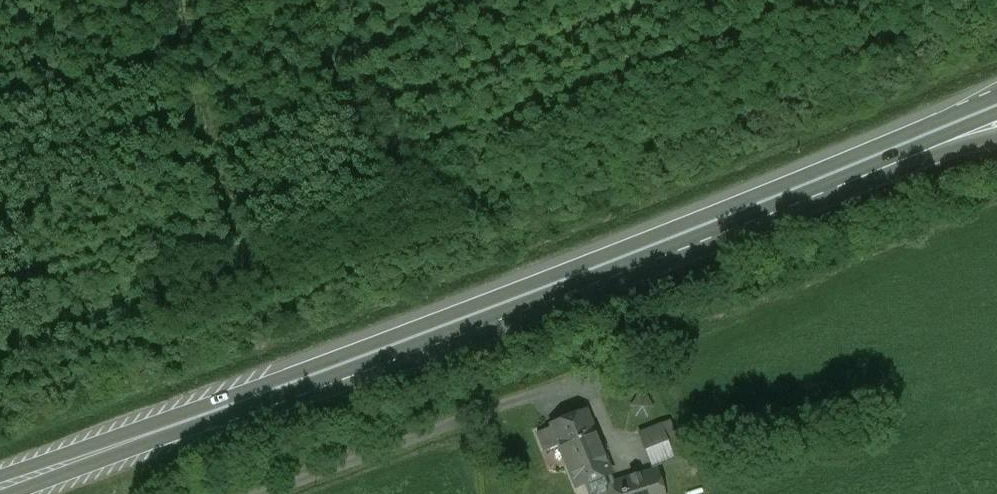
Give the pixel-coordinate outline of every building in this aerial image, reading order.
[(552,425),(553,426),(538,433),(545,451),(560,445),(577,487),(587,483),(591,493),(618,493),(614,482),(603,453),(607,450),(604,444),(599,444),(586,411),(552,425)] [(676,432),(674,433),(669,421),(661,425),(675,458),(685,454),(676,432)] [(661,425),(640,433),(653,467),(675,458),(661,425)] [(614,482),(618,493),(664,493),(657,472),(654,470),(614,482)]
